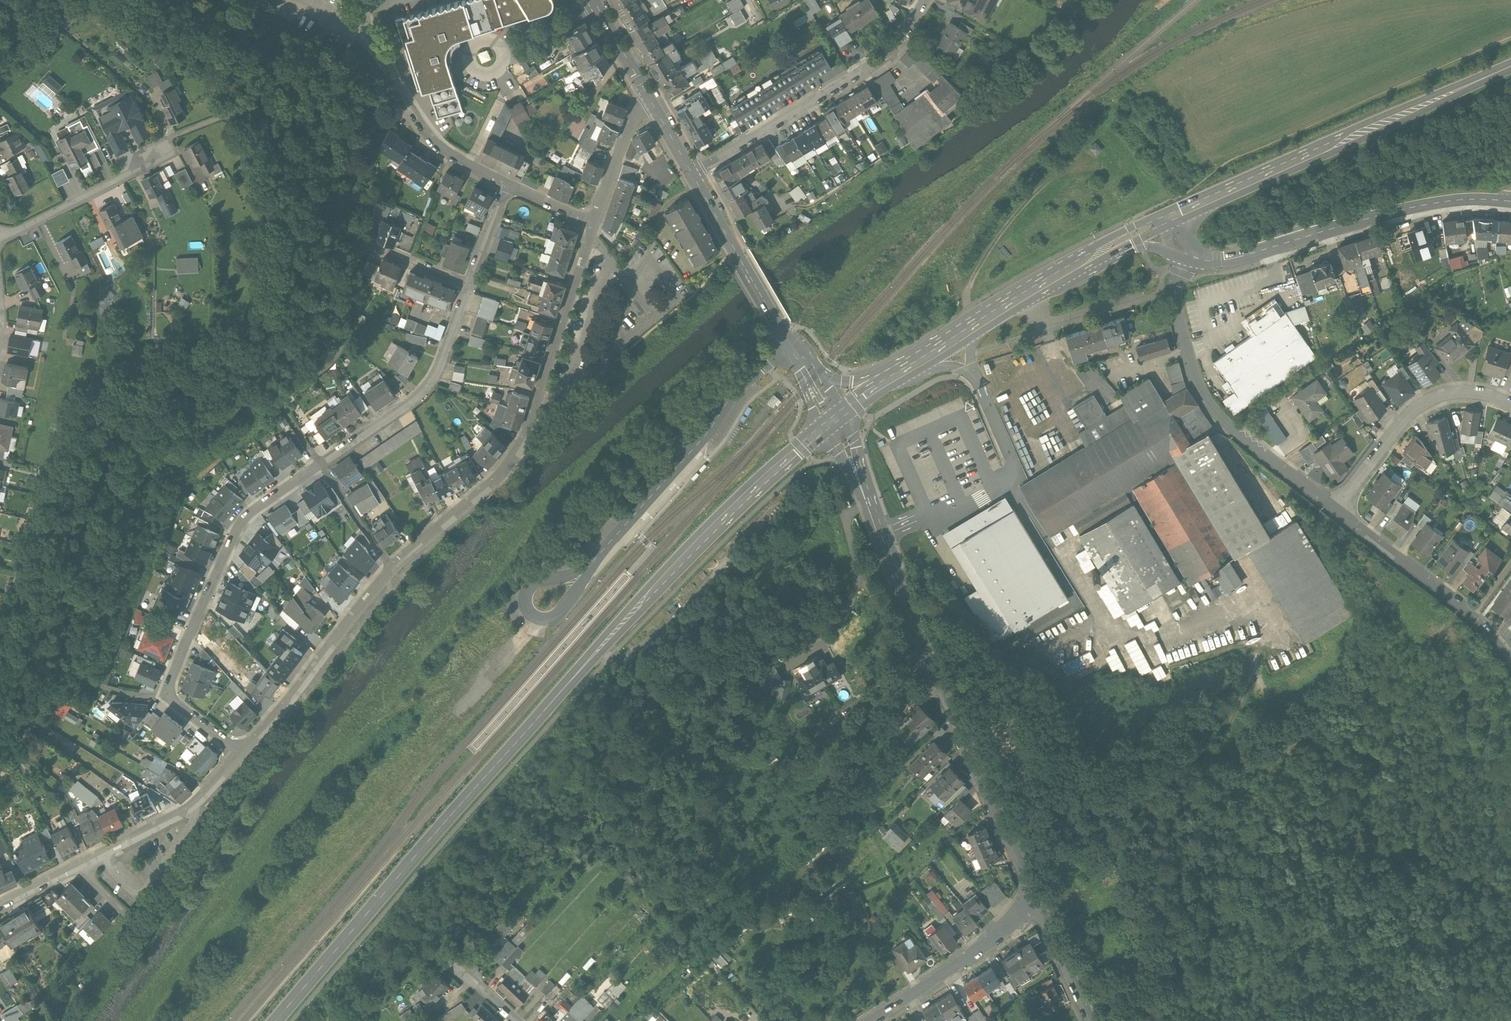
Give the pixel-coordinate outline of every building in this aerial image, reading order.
[(465,0),(462,1),(461,0),(460,0),(458,2),(455,3),(453,1),(451,5),(447,6),(445,4),(443,7),(440,8),(438,6),(436,9),(432,10),(431,8),(428,12),(425,12),(423,11),(421,14),(418,15),(416,13),(413,16),(410,17),(409,16),(406,18),(395,22),(418,93),(454,82),(447,59),(447,51),(449,46),(452,41),(459,37),(497,26),(496,25),(528,15),(529,15),(547,10),(551,7),(553,4),(554,1),(553,0),(465,0)] [(618,9),(633,0),(612,0),(618,9)] [(618,9),(629,30),(646,20),(649,19),(648,17),(664,7),(666,5),(663,0),(633,0),(618,9)] [(727,3),(734,14),(740,10),(745,8),(740,0),(732,0),(727,3)] [(774,8),(788,0),(769,0),(774,8)] [(812,15),(821,10),(814,0),(802,0),(812,15)] [(850,32),(878,15),(869,0),(866,0),(839,16),(841,18),(850,32)] [(948,2),(949,0),(945,0),(942,6),(953,12),(956,6),(948,2)] [(948,2),(956,6),(986,22),(997,0),(978,0),(976,4),(969,0),(949,0),(948,2)] [(682,5),(665,16),(668,22),(686,12),(682,5)] [(734,14),(730,16),(736,27),(746,21),(740,10),(734,14)] [(646,20),(629,30),(636,41),(668,22),(665,16),(649,25),(646,20)] [(826,27),(839,47),(853,39),(850,32),(841,18),(826,27)] [(957,26),(948,21),(938,38),(936,38),(935,39),(934,40),(933,42),(934,43),(934,45),(936,46),(937,46),(939,46),(940,45),(953,53),(965,31),(957,26)] [(972,28),(960,21),(957,26),(965,31),(969,33),(972,28)] [(668,22),(636,41),(642,53),(659,43),(656,36),(671,27),(668,22)] [(566,35),(577,53),(596,41),(585,24),(566,35)] [(577,53),(567,58),(568,59),(569,61),(573,59),(579,68),(603,54),(596,41),(577,53)] [(659,43),(642,53),(649,64),(676,48),(673,42),(662,48),(659,43)] [(676,48),(649,64),(659,81),(684,66),(683,66),(679,69),(675,63),(674,63),(673,64),(671,61),(680,56),(676,48)] [(933,68),(912,48),(901,62),(908,70),(914,63),(926,76),(933,68)] [(711,50),(693,61),(697,69),(698,72),(708,67),(707,65),(716,60),(711,50)] [(579,68),(564,77),(568,84),(566,86),(566,88),(567,90),(570,91),(572,90),(575,95),(580,96),(585,88),(582,83),(592,77),(597,83),(609,65),(609,64),(608,65),(606,62),(607,61),(603,54),(579,68)] [(797,68),(806,84),(830,69),(821,54),(797,68)] [(530,69),(524,60),(519,63),(525,72),(530,69)] [(684,66),(659,81),(668,97),(674,93),(675,94),(683,89),(683,88),(689,84),(685,76),(697,69),(693,61),(684,66)] [(539,76),(533,67),(530,69),(525,72),(530,81),(539,76)] [(720,67),(701,78),(704,82),(722,72),(720,67)] [(763,88),(773,104),(806,84),(797,68),(763,88)] [(942,86),(930,96),(940,110),(960,94),(933,68),(926,76),(933,83),(937,80),(942,86)] [(156,70),(147,75),(153,86),(158,83),(162,82),(156,70)] [(41,80),(54,92),(62,84),(48,72),(41,80)] [(889,72),(874,83),(888,106),(894,116),(903,110),(904,109),(900,103),(900,104),(889,86),(895,81),(889,72)] [(163,107),(171,124),(185,117),(177,101),(179,99),(177,95),(181,92),(177,86),(173,88),(168,78),(162,82),(158,83),(166,98),(161,100),(164,106),(163,107)] [(458,97),(453,82),(428,90),(432,104),(458,97)] [(888,106),(874,83),(867,86),(877,102),(879,107),(881,110),(888,106)] [(712,94),(717,92),(713,85),(708,88),(712,94)] [(877,102),(867,86),(855,94),(865,109),(865,110),(877,102)] [(763,88),(730,109),(739,124),(773,104),(763,88)] [(92,108),(117,156),(129,150),(118,130),(129,125),(138,141),(150,135),(141,119),(143,118),(135,102),(133,103),(127,91),(92,108)] [(904,109),(903,110),(894,116),(914,150),(950,123),(940,110),(930,96),(927,92),(904,109)] [(865,109),(855,94),(844,101),(854,116),(865,109)] [(437,119),(462,111),(458,97),(432,104),(437,119)] [(854,116),(844,101),(834,108),(843,123),(854,116)] [(616,105),(608,102),(604,113),(602,113),(601,115),(603,116),(603,117),(621,124),(627,109),(620,106),(620,104),(617,103),(616,105)] [(532,104),(524,109),(520,103),(508,110),(511,116),(517,125),(524,122),(523,119),(537,112),(532,104)] [(677,112),(697,146),(713,137),(693,103),(677,112)] [(487,139),(497,145),(511,116),(508,110),(505,104),(487,139)] [(834,108),(833,107),(822,114),(835,134),(835,135),(844,129),(842,125),(842,123),(843,123),(834,108)] [(395,125),(386,113),(377,120),(387,131),(395,125)] [(835,134),(825,119),(814,126),(824,141),(835,134)] [(71,134),(56,142),(62,153),(65,152),(73,168),(79,165),(82,171),(91,167),(85,154),(99,147),(87,125),(84,127),(80,120),(68,127),(71,134)] [(598,137),(613,143),(618,130),(605,122),(598,137)] [(0,127),(0,134),(11,129),(9,123),(0,127)] [(824,141),(814,126),(803,133),(813,148),(824,141)] [(647,131),(632,139),(626,156),(633,158),(638,149),(640,153),(655,145),(647,131)] [(0,142),(0,146),(5,156),(25,145),(18,133),(0,142)] [(398,138),(390,133),(386,138),(378,133),(371,146),(370,146),(391,159),(388,163),(391,164),(389,168),(396,172),(408,153),(411,148),(403,144),(404,143),(398,138)] [(802,154),(813,148),(803,133),(792,139),(802,154)] [(597,141),(586,136),(581,147),(591,154),(597,141)] [(487,139),(479,158),(513,174),(522,157),(497,145),(487,139)] [(802,154),(792,139),(781,146),(788,158),(790,161),(801,154),(802,154)] [(185,150),(194,167),(200,164),(208,160),(207,159),(199,143),(185,150)] [(738,158),(747,172),(769,159),(761,144),(738,158)] [(788,158),(781,146),(774,150),(783,162),(788,158)] [(101,149),(89,155),(95,168),(107,162),(101,149)] [(425,161),(420,159),(408,153),(396,172),(395,173),(403,179),(405,175),(404,175),(405,175),(418,183),(417,185),(423,188),(435,168),(425,161)] [(801,154),(790,161),(795,169),(806,162),(801,154)] [(23,170),(17,158),(7,163),(12,175),(21,170),(21,171),(23,170)] [(210,158),(207,159),(208,160),(200,164),(205,174),(214,170),(216,175),(223,172),(218,163),(213,166),(210,158)] [(739,177),(747,172),(738,158),(730,162),(739,177)] [(581,177),(597,183),(604,167),(588,161),(581,177)] [(730,162),(712,173),(721,188),(734,180),(739,177),(730,162)] [(637,170),(623,165),(619,177),(633,182),(637,170)] [(575,172),(565,166),(562,171),(572,177),(575,172)] [(193,183),(186,169),(175,175),(182,189),(193,183)] [(6,177),(15,195),(29,188),(21,171),(21,170),(12,175),(6,177)] [(163,170),(142,181),(151,198),(159,194),(161,198),(159,199),(162,205),(169,216),(178,211),(167,189),(165,190),(160,181),(167,178),(163,170)] [(572,177),(562,171),(559,179),(570,183),(572,177)] [(454,178),(446,174),(444,178),(442,177),(439,183),(440,184),(436,192),(442,195),(443,193),(446,195),(444,199),(450,203),(463,180),(455,176),(454,178)] [(540,183),(525,176),(521,183),(536,190),(540,183)] [(211,189),(210,177),(195,178),(196,190),(211,189)] [(559,179),(557,178),(554,185),(552,185),(548,194),(567,201),(573,185),(570,183),(559,179)] [(619,179),(616,187),(631,192),(634,184),(619,179)] [(734,180),(721,188),(728,200),(745,190),(749,188),(743,183),(741,184),(740,183),(736,185),(734,180)] [(794,201),(804,195),(797,184),(787,191),(794,201)] [(493,197),(475,187),(465,205),(463,211),(474,215),(480,219),(493,197)] [(628,202),(631,192),(616,187),(613,196),(628,202)] [(745,190),(728,200),(738,218),(749,212),(759,206),(756,200),(749,203),(748,201),(746,202),(743,196),(747,194),(745,190)] [(628,202),(613,196),(610,204),(625,209),(628,202)] [(696,213),(688,200),(678,206),(675,206),(670,209),(670,211),(667,213),(681,238),(703,225),(699,218),(700,217),(697,213),(696,213)] [(390,208),(376,203),(375,207),(370,242),(375,244),(382,225),(385,226),(391,209),(390,208)] [(658,203),(640,232),(644,235),(649,227),(662,206),(658,203)] [(125,220),(123,221),(114,204),(100,212),(109,230),(112,229),(114,233),(118,232),(125,246),(143,236),(133,216),(125,220)] [(623,216),(625,209),(610,204),(608,210),(623,216)] [(759,206),(749,212),(759,228),(772,221),(763,204),(759,206)] [(623,216),(608,210),(605,218),(619,223),(619,224),(623,216)] [(619,223),(605,218),(602,227),(612,236),(614,232),(615,231),(619,223)] [(1475,239),(1473,220),(1442,223),(1444,243),(1458,242),(1467,240),(1475,239)] [(1496,241),(1498,222),(1473,220),(1475,239),(1491,240),(1491,243),(1496,243),(1496,241)] [(523,225),(512,221),(510,227),(522,231),(523,225)] [(1498,222),(1496,241),(1506,242),(1506,245),(1510,245),(1510,224),(1498,222)] [(385,226),(382,225),(375,244),(393,250),(395,244),(398,246),(402,235),(399,234),(400,231),(385,226)] [(479,228),(469,225),(467,231),(477,235),(479,228)] [(703,225),(681,238),(684,243),(697,265),(701,262),(702,263),(707,260),(706,259),(718,251),(711,238),(712,237),(709,232),(708,233),(703,225)] [(572,228),(566,226),(565,229),(560,227),(558,233),(554,232),(552,240),(555,242),(572,247),(574,246),(575,244),(575,241),(575,239),(577,233),(572,231),(572,228)] [(1433,254),(1425,229),(1408,234),(1409,237),(1413,249),(1414,248),(1417,258),(1423,256),(1423,257),(1433,254)] [(519,234),(509,231),(507,237),(517,241),(519,234)] [(1381,250),(1376,235),(1355,242),(1366,276),(1367,281),(1374,279),(1367,255),(1381,250)] [(70,237),(56,245),(65,262),(71,259),(79,255),(78,254),(70,237)] [(1413,249),(1409,237),(1402,239),(1413,260),(1417,258),(1414,248),(1413,249)] [(512,244),(501,240),(495,259),(506,262),(512,244)] [(468,247),(452,241),(450,246),(446,258),(445,262),(460,268),(465,257),(466,257),(466,255),(466,254),(468,247)] [(572,247),(555,242),(553,250),(550,249),(548,255),(551,256),(567,262),(572,247)] [(1366,276),(1355,242),(1337,248),(1344,269),(1353,266),(1357,279),(1366,276)] [(1458,242),(1444,243),(1446,251),(1455,248),(1461,248),(1458,242)] [(445,244),(440,256),(446,258),(450,246),(445,244)] [(1485,248),(1476,249),(1477,259),(1486,258),(1485,248)] [(1506,250),(1495,249),(1496,256),(1506,257),(1506,250)] [(81,253),(78,254),(79,255),(71,259),(77,269),(87,264),(81,253)] [(548,255),(545,254),(542,261),(549,263),(551,256),(548,255)] [(198,256),(177,257),(178,271),(198,270),(198,256)] [(568,264),(567,262),(551,256),(549,263),(546,270),(563,276),(566,269),(567,268),(568,265),(568,264)] [(1322,264),(1309,268),(1310,270),(1317,290),(1318,290),(1320,290),(1322,290),(1324,289),(1325,288),(1326,287),(1324,283),(1335,279),(1329,261),(1328,262),(1328,260),(1326,260),(1322,261),(1322,262),(1321,263),(1322,264)] [(1466,262),(1450,266),(1451,272),(1469,267),(1466,262)] [(400,270),(382,263),(375,281),(382,284),(381,286),(393,290),(400,270)] [(29,267),(16,275),(25,292),(25,291),(29,298),(34,295),(30,289),(38,284),(38,283),(29,267)] [(1302,295),(1317,290),(1310,270),(1295,275),(1302,295)] [(403,293),(417,298),(424,301),(432,281),(423,278),(422,281),(414,277),(409,274),(408,278),(405,278),(401,289),(404,290),(403,293)] [(1361,294),(1371,291),(1367,281),(1366,276),(1357,279),(1356,279),(1361,294)] [(521,283),(508,278),(506,284),(520,288),(521,283)] [(1376,284),(1374,279),(1367,281),(1371,291),(1373,297),(1379,295),(1376,284)] [(1390,279),(1382,281),(1386,292),(1394,290),(1390,279)] [(449,290),(440,287),(441,285),(432,281),(424,301),(433,304),(447,310),(448,307),(450,308),(455,296),(452,295),(454,291),(449,289),(449,290)] [(565,287),(548,281),(547,284),(544,283),(543,285),(529,281),(526,290),(530,292),(560,301),(565,287)] [(40,282),(38,283),(38,284),(30,289),(34,295),(36,298),(48,291),(45,285),(42,287),(40,282)] [(560,301),(530,292),(527,303),(540,307),(539,310),(555,315),(560,301)] [(1346,297),(1354,322),(1361,315),(1353,294),(1346,297)] [(484,298),(478,316),(487,320),(490,321),(496,302),(484,298)] [(433,304),(424,301),(422,306),(431,309),(433,304)] [(87,303),(82,302),(81,310),(79,309),(78,320),(86,321),(87,303)] [(1255,334),(1213,363),(1237,397),(1225,405),(1232,415),(1316,358),(1285,313),(1280,317),(1272,306),(1247,323),(1255,334)] [(28,326),(38,329),(42,311),(20,307),(17,324),(28,326)] [(478,316),(477,316),(471,333),(482,336),(487,320),(478,316)] [(1464,318),(1457,323),(1464,332),(1474,325),(1464,318)] [(1130,338),(1124,319),(1102,326),(1108,345),(1113,343),(1114,346),(1118,345),(1117,342),(1130,338)] [(417,324),(407,320),(403,330),(413,333),(417,324)] [(552,326),(534,320),(533,323),(530,322),(529,326),(527,325),(525,332),(548,339),(552,326)] [(1367,335),(1375,329),(1369,320),(1360,326),(1367,335)] [(527,325),(516,322),(514,328),(523,331),(525,332),(527,325)] [(1435,347),(1448,364),(1462,354),(1461,353),(1473,344),(1464,332),(1457,323),(1449,329),(1453,334),(1435,347)] [(17,324),(15,330),(26,333),(28,326),(17,324)] [(427,327),(417,324),(413,333),(423,337),(427,327)] [(438,329),(428,326),(424,335),(440,341),(445,327),(439,325),(438,329)] [(1464,332),(1473,344),(1481,338),(1482,331),(1474,325),(1464,332)] [(1108,345),(1102,326),(1065,338),(1073,361),(1087,357),(1086,352),(1108,345)] [(26,333),(15,330),(14,337),(25,339),(26,333)] [(525,332),(523,331),(519,345),(543,353),(548,339),(525,332)] [(1143,341),(1134,343),(1140,361),(1170,351),(1166,339),(1165,339),(1164,334),(1153,337),(1153,335),(1143,338),(1143,341)] [(427,339),(408,335),(407,341),(414,344),(426,347),(427,339)] [(7,352),(28,356),(31,340),(25,339),(14,337),(10,336),(7,352)] [(484,340),(470,336),(470,337),(468,344),(482,349),(484,340)] [(83,343),(77,342),(77,346),(74,346),(73,356),(82,356),(83,343)] [(1423,353),(1431,363),(1436,359),(1423,342),(1416,346),(1421,354),(1423,353)] [(1482,372),(1502,379),(1507,365),(1510,355),(1487,347),(1484,357),(1487,358),(1482,372)] [(390,366),(407,377),(418,360),(401,349),(390,366)] [(1408,363),(1423,385),(1439,375),(1431,363),(1423,353),(1421,354),(1408,363)] [(518,362),(516,369),(536,375),(540,364),(522,358),(521,363),(518,362)] [(1175,395),(1187,387),(1186,387),(1178,362),(1167,366),(1175,395)] [(28,368),(5,363),(2,376),(5,377),(4,383),(16,385),(19,373),(26,375),(28,368)] [(1398,371),(1403,379),(1409,375),(1401,364),(1395,368),(1398,371)] [(464,368),(454,366),(452,381),(462,383),(463,376),(461,376),(461,373),(463,373),(464,368)] [(536,375),(516,369),(515,371),(512,370),(509,381),(532,388),(536,375)] [(1382,382),(1397,403),(1412,391),(1403,379),(1398,371),(1382,382)] [(401,375),(398,378),(395,376),(391,381),(401,389),(405,384),(406,385),(409,382),(401,375)] [(1370,386),(1373,390),(1378,387),(1371,376),(1366,380),(1370,386)] [(391,381),(390,379),(386,382),(393,394),(401,389),(391,381)] [(1214,572),(1229,562),(1250,549),(1270,537),(1270,536),(1208,436),(1206,433),(1189,444),(1163,402),(1149,379),(1120,397),(1125,405),(1107,416),(1094,395),(1074,407),(1087,429),(1079,434),(1087,447),(1019,488),(1049,537),(1072,523),(1128,614),(1142,605),(1146,611),(1141,614),(1153,633),(1196,607),(1194,603),(1200,599),(1191,585),(1214,572)] [(1315,380),(1292,396),(1308,419),(1321,410),(1312,397),(1322,390),(1315,380)] [(366,395),(376,410),(396,397),(393,394),(386,382),(366,395)] [(1354,397),(1368,418),(1385,407),(1373,390),(1370,386),(1354,397)] [(24,390),(8,387),(7,394),(22,397),(24,390)] [(360,397),(353,387),(348,391),(355,400),(360,397)] [(1206,433),(1208,436),(1214,432),(1187,387),(1175,395),(1163,402),(1189,444),(1206,433)] [(529,397),(512,392),(511,396),(507,395),(505,401),(509,403),(508,408),(524,413),(529,397)] [(500,396),(492,393),(489,402),(498,405),(500,396)] [(361,413),(348,395),(340,401),(341,403),(332,410),(333,412),(335,415),(343,426),(361,413)] [(774,395),(768,402),(772,406),(775,403),(778,399),(774,395)] [(0,399),(0,413),(16,416),(18,403),(0,399)] [(524,413),(508,408),(507,408),(498,405),(494,420),(490,426),(496,431),(499,426),(500,427),(503,423),(519,428),(524,413)] [(330,408),(322,414),(324,416),(314,423),(309,427),(307,425),(300,430),(306,438),(310,435),(318,444),(343,426),(335,415),(333,412),(332,410),(330,408)] [(1266,408),(1256,415),(1276,444),(1286,437),(1266,408)] [(1479,412),(1463,410),(1461,427),(1462,427),(1462,434),(1475,436),(1475,431),(1477,431),(1479,412)] [(1451,440),(1445,417),(1427,423),(1430,434),(1432,438),(1436,436),(1440,450),(1443,455),(1454,452),(1455,452),(1451,440)] [(1488,438),(1506,447),(1510,437),(1510,426),(1497,420),(1488,438)] [(422,431),(416,421),(404,429),(410,440),(422,431)] [(8,450),(12,429),(0,426),(0,448),(5,449),(8,450)] [(506,445),(491,432),(485,426),(476,436),(477,437),(480,442),(497,456),(506,445)] [(500,427),(499,426),(496,431),(506,436),(509,431),(500,427)] [(404,429),(359,461),(365,470),(410,440),(404,429)] [(1483,432),(1477,431),(1475,431),(1475,436),(1474,444),(1481,445),(1483,432)] [(1317,449),(1326,443),(1321,435),(1312,441),(1317,449)] [(288,436),(278,443),(292,463),(302,456),(288,436)] [(497,456),(480,442),(477,437),(475,439),(476,447),(479,450),(473,456),(487,468),(497,456)] [(1414,461),(1430,473),(1436,464),(1422,444),(1418,442),(1419,441),(1418,438),(1417,437),(1413,437),(1411,440),(1412,443),(1409,447),(1405,447),(1403,450),(1404,453),(1414,461)] [(471,447),(465,438),(460,441),(465,450),(471,447)] [(1451,440),(1455,452),(1454,452),(1456,461),(1462,458),(1457,438),(1451,440)] [(1317,449),(1313,452),(1316,456),(1330,477),(1344,468),(1339,462),(1353,453),(1343,439),(1330,448),(1326,443),(1317,449)] [(1510,449),(1510,441),(1510,440),(1501,457),(1506,459),(1510,449)] [(1307,463),(1316,456),(1313,452),(1317,449),(1312,441),(1298,450),(1307,463)] [(278,443),(268,450),(282,470),(292,463),(278,443)] [(272,466),(269,461),(262,452),(257,455),(258,456),(261,460),(267,470),(272,466)] [(1411,466),(1414,461),(1404,453),(1400,458),(1411,466)] [(478,473),(467,454),(460,458),(462,462),(456,466),(466,483),(476,478),(474,475),(478,473)] [(1501,457),(1496,467),(1500,469),(1506,459),(1501,457)] [(3,459),(0,458),(0,470),(3,471),(5,465),(8,466),(9,460),(3,459)] [(354,464),(353,465),(348,458),(335,467),(342,477),(341,479),(346,486),(361,476),(356,468),(357,468),(354,464)] [(420,458),(406,466),(415,483),(416,485),(422,482),(421,479),(423,478),(419,470),(424,467),(420,458)] [(267,470),(261,460),(251,467),(252,469),(264,486),(274,479),(267,470)] [(1392,469),(1387,465),(1383,471),(1388,475),(1392,469)] [(456,466),(444,472),(454,491),(461,488),(460,487),(466,483),(456,466)] [(264,486),(252,469),(241,477),(252,493),(264,486)] [(1383,471),(1366,493),(1381,504),(1382,505),(1387,498),(1399,483),(1383,471)] [(454,491),(444,472),(431,479),(441,497),(447,494),(447,495),(454,491)] [(422,482),(416,485),(415,483),(413,484),(415,486),(411,487),(415,494),(413,496),(420,509),(441,497),(431,479),(430,477),(422,482)] [(237,488),(225,478),(222,482),(234,493),(237,488)] [(243,480),(238,483),(246,494),(251,491),(243,480)] [(373,481),(352,493),(357,502),(379,490),(373,481)] [(327,492),(320,482),(313,487),(314,489),(310,492),(308,491),(303,495),(305,498),(308,501),(313,509),(318,516),(328,510),(328,507),(332,504),(334,503),(327,492)] [(226,486),(216,497),(232,510),(234,512),(243,501),(226,486)] [(1507,494),(1497,487),(1493,492),(1503,499),(1507,494)] [(341,503),(331,489),(327,492),(334,503),(332,504),(334,508),(341,503)] [(357,502),(355,503),(361,513),(385,499),(379,490),(357,502)] [(352,493),(351,492),(346,495),(353,505),(355,503),(357,502),(352,493)] [(1493,492),(1489,498),(1498,505),(1503,499),(1493,492)] [(1510,505),(1510,497),(1507,494),(1503,499),(1510,505)] [(216,497),(206,508),(223,521),(232,510),(216,497)] [(305,498),(297,504),(300,509),(304,515),(313,509),(308,501),(305,498)] [(966,602),(992,646),(1067,600),(1005,498),(942,535),(978,595),(966,602)] [(1392,502),(1387,498),(1382,505),(1381,504),(1379,506),(1385,511),(1387,508),(1392,502)] [(1393,513),(1401,502),(1396,498),(1392,502),(1387,508),(1393,513)] [(1503,499),(1498,505),(1510,515),(1510,514),(1510,505),(1503,499)] [(1386,522),(1400,533),(1411,519),(1413,511),(1401,502),(1393,513),(1386,522)] [(269,517),(281,533),(297,522),(292,515),(285,506),(269,517)] [(215,517),(199,509),(196,515),(212,523),(215,517)] [(304,515),(300,509),(292,515),(297,522),(299,526),(307,521),(307,519),(304,515)] [(1416,523),(1421,527),(1426,522),(1427,522),(1430,518),(1424,513),(1416,523)] [(1510,536),(1510,514),(1510,515),(1501,528),(1510,536)] [(386,515),(373,524),(377,529),(372,532),(381,546),(386,544),(387,543),(388,544),(390,544),(392,544),(393,543),(394,541),(394,540),(394,538),(399,534),(398,532),(400,531),(396,525),(394,526),(386,515)] [(208,524),(197,519),(195,525),(198,526),(206,530),(208,524)] [(1270,537),(1250,549),(1307,642),(1351,615),(1293,522),(1270,536),(1270,537)] [(1421,527),(1410,541),(1426,553),(1441,534),(1427,522),(1426,522),(1421,527)] [(213,548),(219,536),(206,530),(198,526),(193,539),(213,548)] [(370,544),(361,531),(354,539),(356,540),(365,547),(370,544)] [(273,533),(267,538),(265,540),(277,550),(281,546),(282,545),(273,533)] [(266,565),(277,550),(265,540),(258,535),(241,556),(257,568),(262,562),(266,565)] [(206,564),(213,548),(193,539),(186,554),(185,555),(195,559),(206,564)] [(1452,539),(1435,561),(1451,573),(1462,559),(1468,551),(1467,550),(1452,539)] [(365,547),(356,540),(345,553),(354,561),(366,571),(375,561),(365,547)] [(1468,548),(1467,550),(1468,551),(1462,559),(1467,562),(1469,559),(1474,553),(1468,548)] [(1478,562),(1463,582),(1471,588),(1475,583),(1478,585),(1483,578),(1486,580),(1499,563),(1496,561),(1498,558),(1485,549),(1476,561),(1478,562)] [(195,559),(185,555),(186,554),(179,551),(176,558),(187,564),(192,566),(195,559)] [(354,561),(345,553),(341,558),(350,566),(354,561)] [(341,558),(341,557),(340,556),(336,561),(338,563),(346,570),(350,566),(341,558)] [(187,564),(176,558),(173,564),(175,566),(176,565),(185,569),(187,564)] [(1469,559),(1467,562),(1462,568),(1467,572),(1474,563),(1469,559)] [(1229,562),(1214,572),(1227,593),(1243,584),(1229,562)] [(346,570),(338,563),(328,574),(333,578),(349,592),(359,581),(346,570)] [(256,573),(245,564),(240,570),(250,581),(256,573)] [(166,587),(184,595),(191,598),(201,576),(185,569),(176,565),(175,566),(166,586),(166,587)] [(315,590),(305,576),(299,584),(303,587),(311,594),(315,590)] [(349,592),(333,578),(325,587),(331,592),(341,601),(349,592)] [(1491,607),(1506,619),(1507,620),(1510,614),(1510,582),(1491,607)] [(256,596),(228,583),(222,597),(250,609),(256,596)] [(183,597),(184,595),(166,587),(166,586),(164,585),(157,600),(185,612),(190,600),(183,597)] [(324,615),(306,601),(311,594),(303,587),(293,598),(303,610),(318,622),(324,615)] [(328,596),(323,590),(318,594),(326,603),(330,599),(328,596)] [(250,609),(222,597),(216,610),(244,622),(250,609)] [(318,622),(303,610),(293,598),(290,600),(283,609),(300,622),(311,631),(318,622)] [(300,622),(283,609),(280,613),(293,628),(297,623),(298,625),(300,622)] [(172,640),(147,630),(141,644),(144,645),(141,653),(164,662),(168,650),(166,649),(168,646),(169,647),(172,640)] [(267,671),(281,681),(302,654),(288,644),(267,671)] [(212,660),(204,651),(200,655),(208,664),(212,660)] [(820,656),(792,672),(795,677),(822,661),(820,656)] [(155,665),(139,658),(136,664),(140,665),(153,670),(155,665)] [(212,660),(208,664),(212,668),(216,664),(214,662),(212,660)] [(822,661),(795,677),(800,686),(797,688),(804,698),(807,703),(821,694),(819,690),(841,677),(833,664),(826,668),(822,661)] [(193,664),(188,675),(208,684),(210,684),(214,673),(193,664)] [(135,679),(153,687),(159,672),(153,670),(140,665),(135,679)] [(269,697),(281,681),(267,671),(265,669),(262,666),(246,689),(262,699),(265,694),(269,697)] [(765,690),(769,688),(781,680),(773,668),(757,677),(765,690)] [(203,697),(208,684),(188,675),(183,689),(203,697)] [(781,680),(769,688),(772,690),(771,695),(778,697),(782,682),(781,680)] [(232,681),(228,684),(235,694),(239,691),(232,681)] [(790,683),(782,682),(778,697),(787,699),(790,683)] [(69,707),(57,700),(49,712),(61,719),(69,707)] [(231,715),(243,728),(256,715),(244,703),(231,715)] [(935,720),(919,703),(896,726),(903,733),(905,730),(916,740),(935,720)] [(108,709),(134,729),(136,726),(147,711),(147,707),(112,704),(108,709)] [(147,711),(136,726),(141,729),(144,724),(151,715),(147,711)] [(151,715),(144,724),(152,730),(160,719),(153,713),(151,715)] [(152,730),(170,744),(178,733),(182,728),(164,714),(160,719),(152,730)] [(941,727),(934,734),(939,738),(946,731),(941,727)] [(129,734),(123,730),(119,736),(125,739),(129,734)] [(178,733),(170,744),(175,747),(183,736),(178,733)] [(206,748),(195,738),(187,748),(194,754),(197,757),(198,757),(206,748)] [(910,767),(922,779),(946,755),(934,743),(910,767)] [(215,758),(217,756),(207,747),(206,748),(198,757),(197,757),(194,754),(188,760),(192,763),(190,765),(200,774),(203,770),(205,771),(216,759),(215,758)] [(24,756),(19,761),(26,769),(31,764),(24,756)] [(953,766),(948,762),(939,771),(941,774),(946,770),(947,772),(951,768),(953,766)] [(951,768),(947,772),(946,770),(941,774),(943,776),(933,786),(936,790),(930,796),(936,802),(943,795),(946,799),(962,783),(964,781),(951,768)] [(132,781),(122,776),(113,788),(122,794),(132,781)] [(194,790),(186,780),(183,783),(191,792),(192,792),(194,790)] [(168,788),(159,781),(158,783),(159,784),(156,788),(164,793),(168,788)] [(181,781),(175,787),(186,797),(192,792),(191,792),(183,783),(181,781)] [(98,798),(77,782),(69,791),(92,809),(101,804),(98,798)] [(180,803),(186,797),(175,787),(172,783),(168,788),(164,793),(164,794),(174,799),(175,797),(180,803)] [(962,783),(946,799),(950,803),(956,797),(965,787),(966,787),(962,783)] [(965,787),(956,797),(960,801),(970,792),(965,787)] [(132,801),(139,816),(155,809),(152,804),(155,803),(152,798),(150,799),(147,794),(132,801)] [(74,811),(64,796),(63,795),(62,795),(60,795),(59,795),(58,796),(58,797),(58,799),(55,801),(68,815),(69,815),(74,826),(80,823),(81,823),(74,811)] [(945,817),(957,828),(970,814),(958,803),(945,817)] [(117,808),(99,817),(105,832),(106,833),(123,825),(120,818),(121,815),(120,813),(121,812),(122,811),(119,806),(117,807),(117,808)] [(95,812),(92,809),(86,812),(89,818),(81,823),(80,823),(89,841),(105,832),(99,817),(95,812)] [(69,815),(68,815),(62,818),(67,827),(68,829),(74,826),(69,815)] [(908,837),(896,823),(887,831),(900,845),(908,837)] [(46,827),(36,832),(37,834),(38,834),(42,843),(51,838),(46,827)] [(67,827),(52,835),(61,854),(62,854),(63,856),(70,852),(69,850),(70,851),(78,847),(68,829),(67,827)] [(983,830),(978,832),(978,831),(969,835),(976,851),(992,844),(988,836),(989,836),(985,828),(982,829),(983,830)] [(42,843),(38,834),(37,834),(22,841),(26,850),(17,855),(16,852),(14,853),(25,874),(26,874),(25,873),(42,864),(43,865),(51,860),(42,843)] [(992,844),(976,851),(979,859),(974,861),(977,870),(999,861),(995,852),(992,844)] [(3,875),(0,868),(0,891),(17,884),(11,872),(3,875)] [(83,896),(77,890),(77,889),(78,889),(77,888),(76,889),(71,883),(63,891),(59,896),(56,898),(57,899),(58,898),(66,906),(65,907),(76,917),(90,902),(84,896),(83,896)] [(994,883),(981,893),(991,907),(1005,897),(994,883)] [(26,905),(27,906),(33,916),(48,907),(56,898),(59,896),(53,890),(42,895),(26,905)] [(847,896),(854,923),(863,921),(856,893),(847,896)] [(976,895),(962,905),(965,908),(973,918),(979,914),(981,916),(987,910),(976,895)] [(0,924),(0,927),(8,941),(10,944),(17,939),(19,941),(33,932),(35,935),(42,930),(33,916),(27,906),(0,924)] [(965,908),(953,917),(964,933),(972,926),(971,925),(976,922),(973,918),(965,908)] [(513,909),(495,927),(503,935),(521,917),(513,909)] [(89,929),(97,936),(111,923),(99,911),(86,924),(90,928),(89,929)] [(956,943),(942,924),(928,935),(941,951),(948,946),(949,948),(956,943)] [(0,927),(0,948),(4,945),(3,944),(8,941),(0,927)] [(508,939),(498,949),(495,946),(487,954),(490,958),(493,955),(501,962),(505,957),(517,945),(512,939),(510,941),(508,939)] [(1015,951),(1029,972),(1045,962),(1031,941),(1015,951)] [(916,944),(906,951),(901,944),(893,949),(898,957),(906,969),(908,972),(926,959),(916,944)] [(517,945),(505,957),(510,962),(522,949),(517,945)] [(719,967),(730,958),(722,948),(711,956),(719,967)] [(1029,972),(1015,951),(1003,959),(1012,973),(1017,980),(1018,979),(1029,972)] [(510,962),(505,957),(501,962),(506,966),(510,962)] [(906,969),(898,957),(893,960),(901,972),(906,969)] [(515,966),(510,962),(506,966),(510,971),(515,966)] [(987,991),(1001,982),(991,967),(977,976),(987,991)] [(539,968),(535,973),(531,970),(525,977),(535,987),(546,975),(539,968)] [(436,971),(424,984),(436,996),(442,990),(440,989),(447,982),(436,971)] [(0,974),(0,978),(5,985),(10,982),(3,972),(0,974)] [(497,984),(508,995),(518,984),(507,973),(497,984)] [(1017,980),(1012,973),(1007,977),(1013,988),(1020,983),(1018,979),(1017,980)] [(973,999),(987,991),(977,976),(964,984),(973,999)] [(535,987),(525,977),(518,984),(529,993),(535,987)] [(1053,978),(1039,985),(1042,991),(1055,985),(1057,985),(1053,978)] [(549,980),(540,990),(545,994),(554,985),(549,980)] [(529,993),(518,984),(508,995),(518,1005),(529,993)] [(559,989),(554,985),(545,994),(550,999),(559,989)] [(1055,985),(1042,991),(1051,1009),(1062,1004),(1057,994),(1059,994),(1055,985)] [(605,992),(597,1000),(605,1009),(617,996),(609,988),(605,992)] [(969,1019),(967,1017),(951,992),(936,1002),(947,1019),(949,1020),(966,1020),(967,1020),(969,1019)] [(557,1020),(577,1020),(578,1020),(579,1020),(592,1007),(581,996),(570,1007),(557,1020)] [(544,1009),(538,1015),(541,1018),(538,1020),(557,1020),(570,1007),(563,999),(557,1005),(560,1008),(552,1016),(544,1009)] [(416,1014),(407,1000),(397,1006),(397,1007),(406,1020),(416,1014)] [(462,1000),(450,1007),(455,1014),(456,1014),(466,1007),(462,1000)] [(3,1020),(17,1020),(29,1015),(23,1002),(0,1013),(0,1015),(3,1020)] [(936,1002),(923,1011),(929,1020),(938,1020),(940,1020),(941,1020),(943,1020),(947,1019),(936,1002)] [(477,1008),(474,1005),(469,1010),(481,1020),(483,1020),(491,1012),(481,1003),(477,1008)] [(397,1007),(393,1009),(401,1020),(405,1020),(406,1020),(397,1007)] [(437,1016),(441,1020),(446,1020),(455,1014),(450,1007),(437,1016)] [(491,1012),(483,1020),(501,1020),(491,1012)] [(715,1013),(711,1019),(714,1020),(721,1020),(723,1019),(715,1013)]
